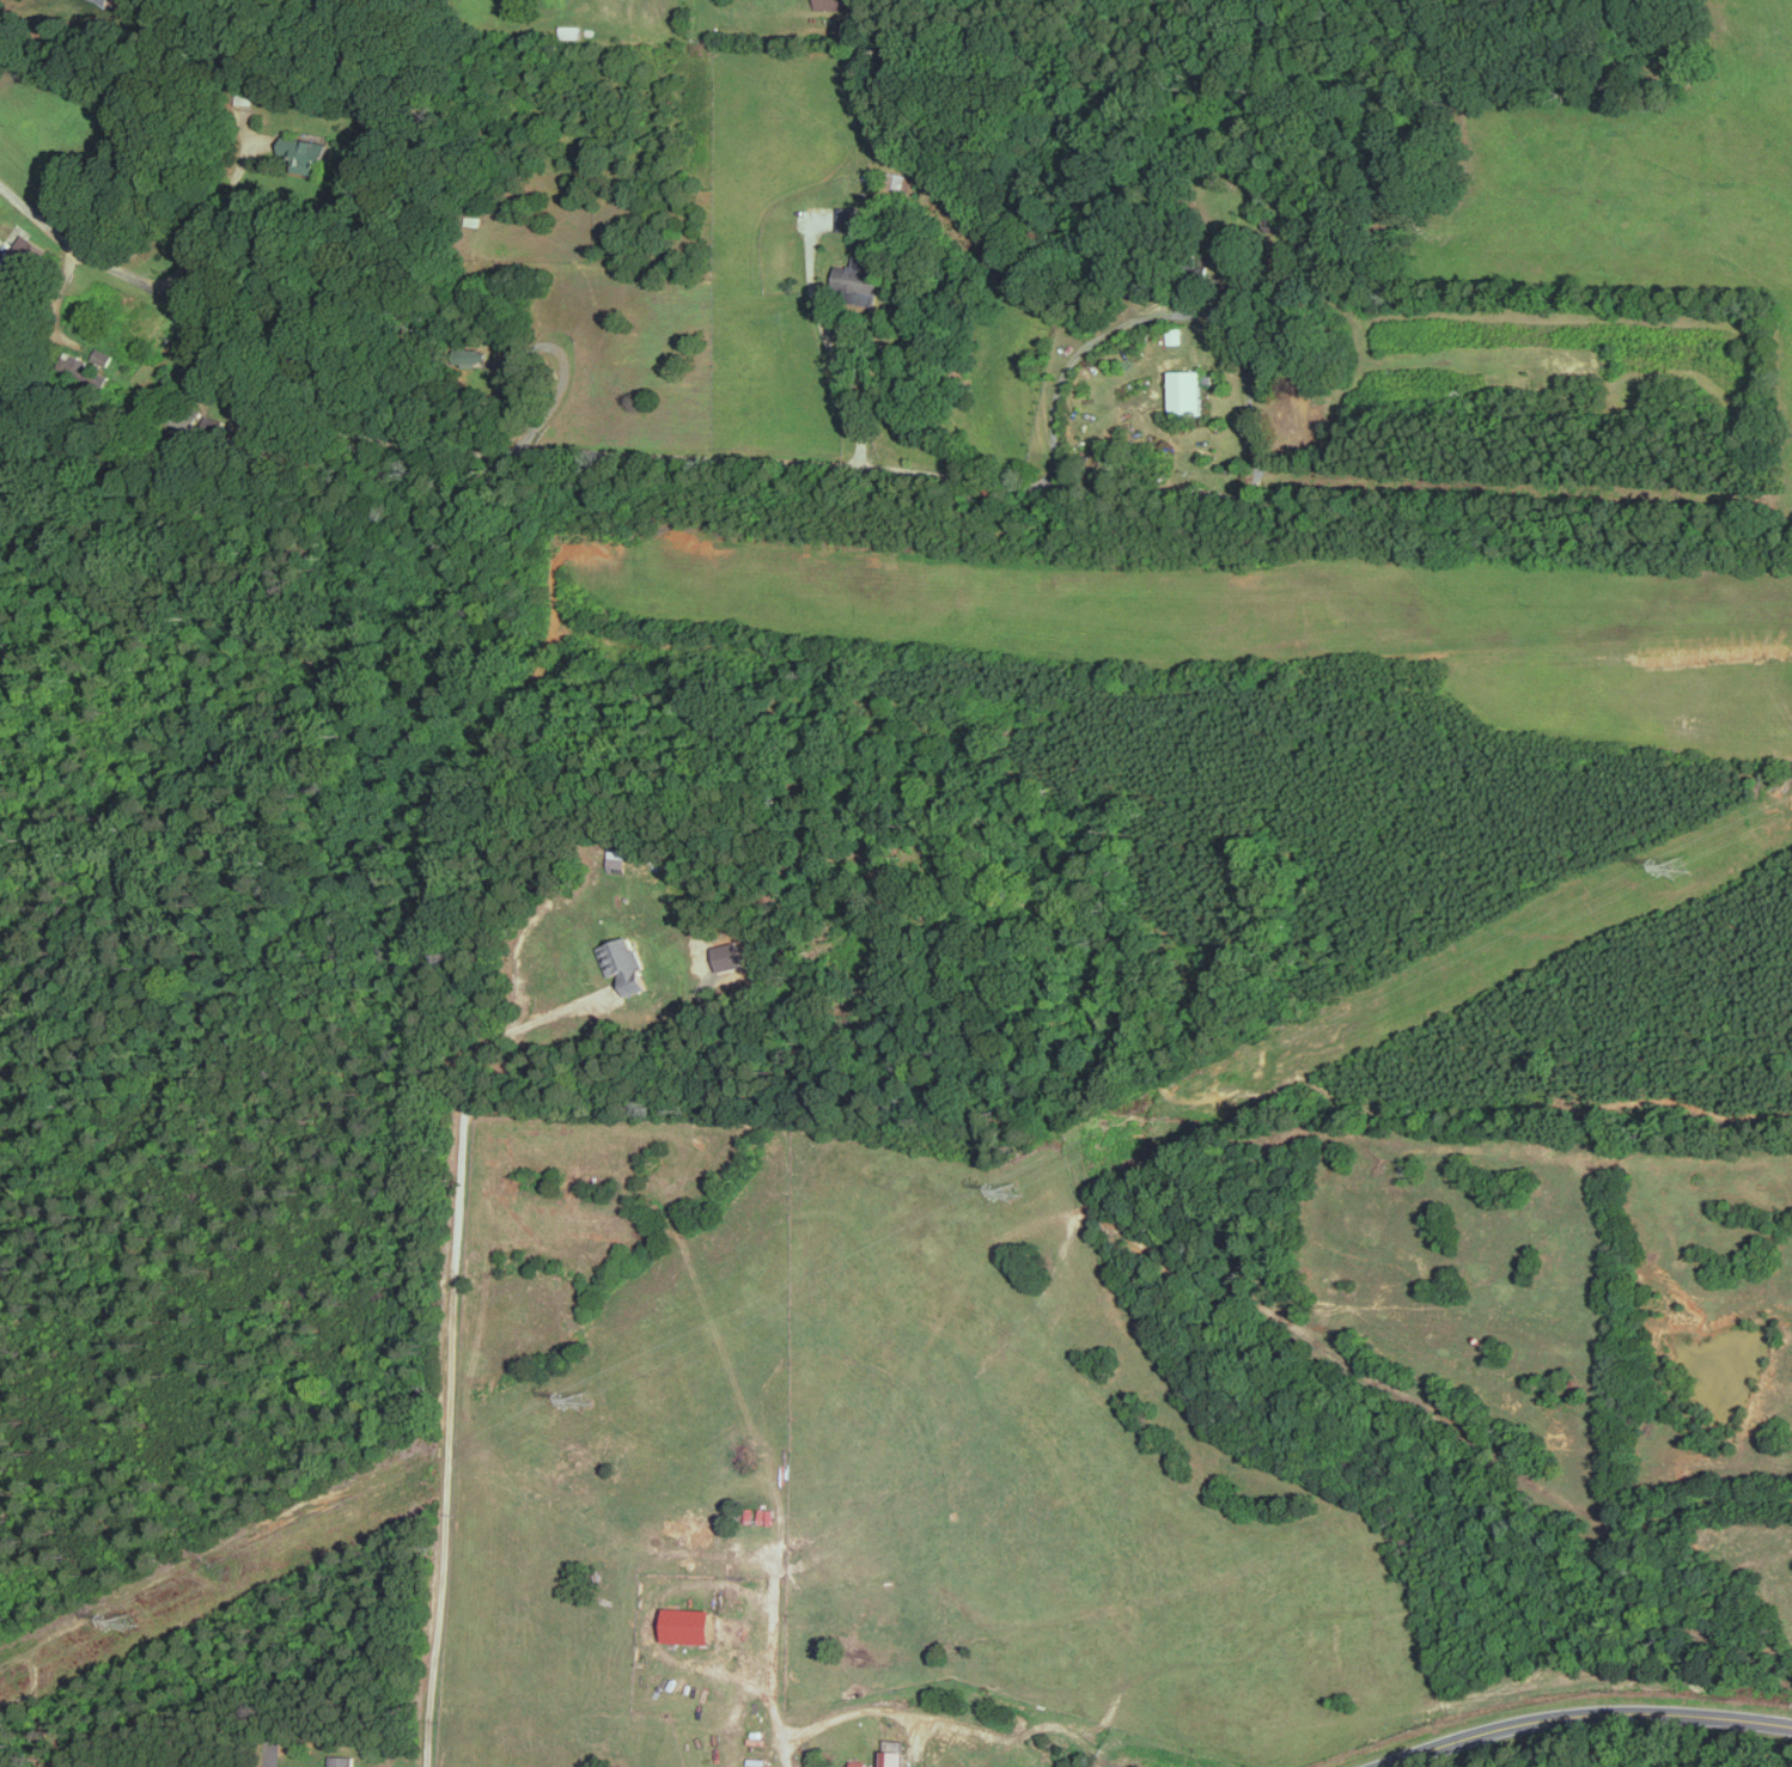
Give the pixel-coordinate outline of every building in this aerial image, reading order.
[(816,8),(856,9),(856,0),(816,0),(816,8)] [(324,175),(328,141),(304,139),(304,140),(286,138),(284,153),(297,155),(295,172),(324,175)] [(851,206),(839,205),(839,230),(850,230),(851,206)] [(837,263),(833,287),(865,293),(863,303),(878,306),(884,272),(879,271),(880,260),(854,255),(853,266),(837,263)] [(483,348),(461,348),(461,362),(483,362),(483,348)] [(1172,414),(1204,414),(1204,370),(1173,370),(1172,414)] [(627,849),(609,848),(608,871),(626,872),(627,849)] [(610,977),(622,973),(630,996),(653,989),(639,948),(635,949),(631,937),(600,948),(610,977)] [(668,1641),(715,1642),(716,1608),(668,1607),(668,1641)] [(908,1750),(886,1749),(885,1766),(908,1766),(908,1750)] [(330,1754),(329,1766),(355,1766),(355,1755),(330,1754)]
